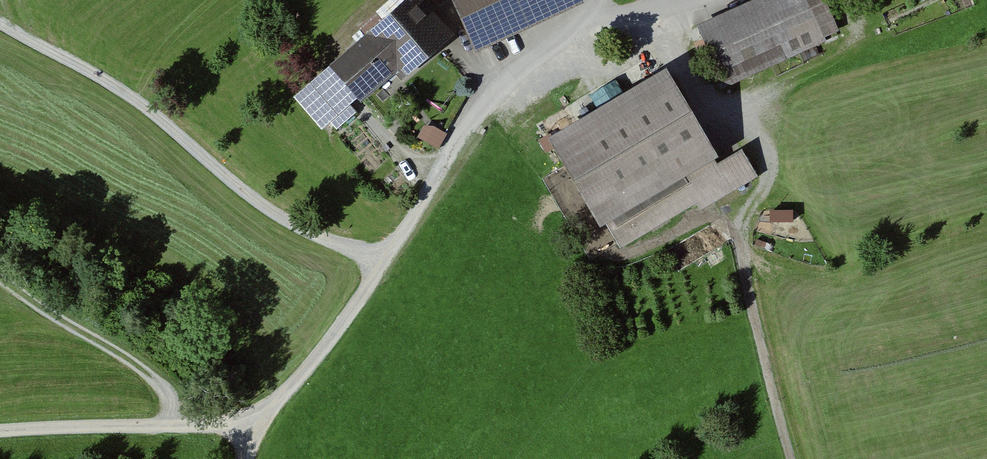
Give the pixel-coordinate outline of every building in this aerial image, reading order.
[(295,99),(322,129),(327,125),(335,134),(359,113),(354,107),(389,75),(396,83),(445,39),(409,0),(405,0),(295,99)] [(476,54),(583,7),(580,0),(452,0),(476,54)] [(696,29),(720,82),(836,29),(823,0),(759,0),(696,29)] [(662,77),(548,142),(597,227),(607,221),(623,249),(696,207),(700,214),(755,182),(739,154),(715,168),(662,77)]
